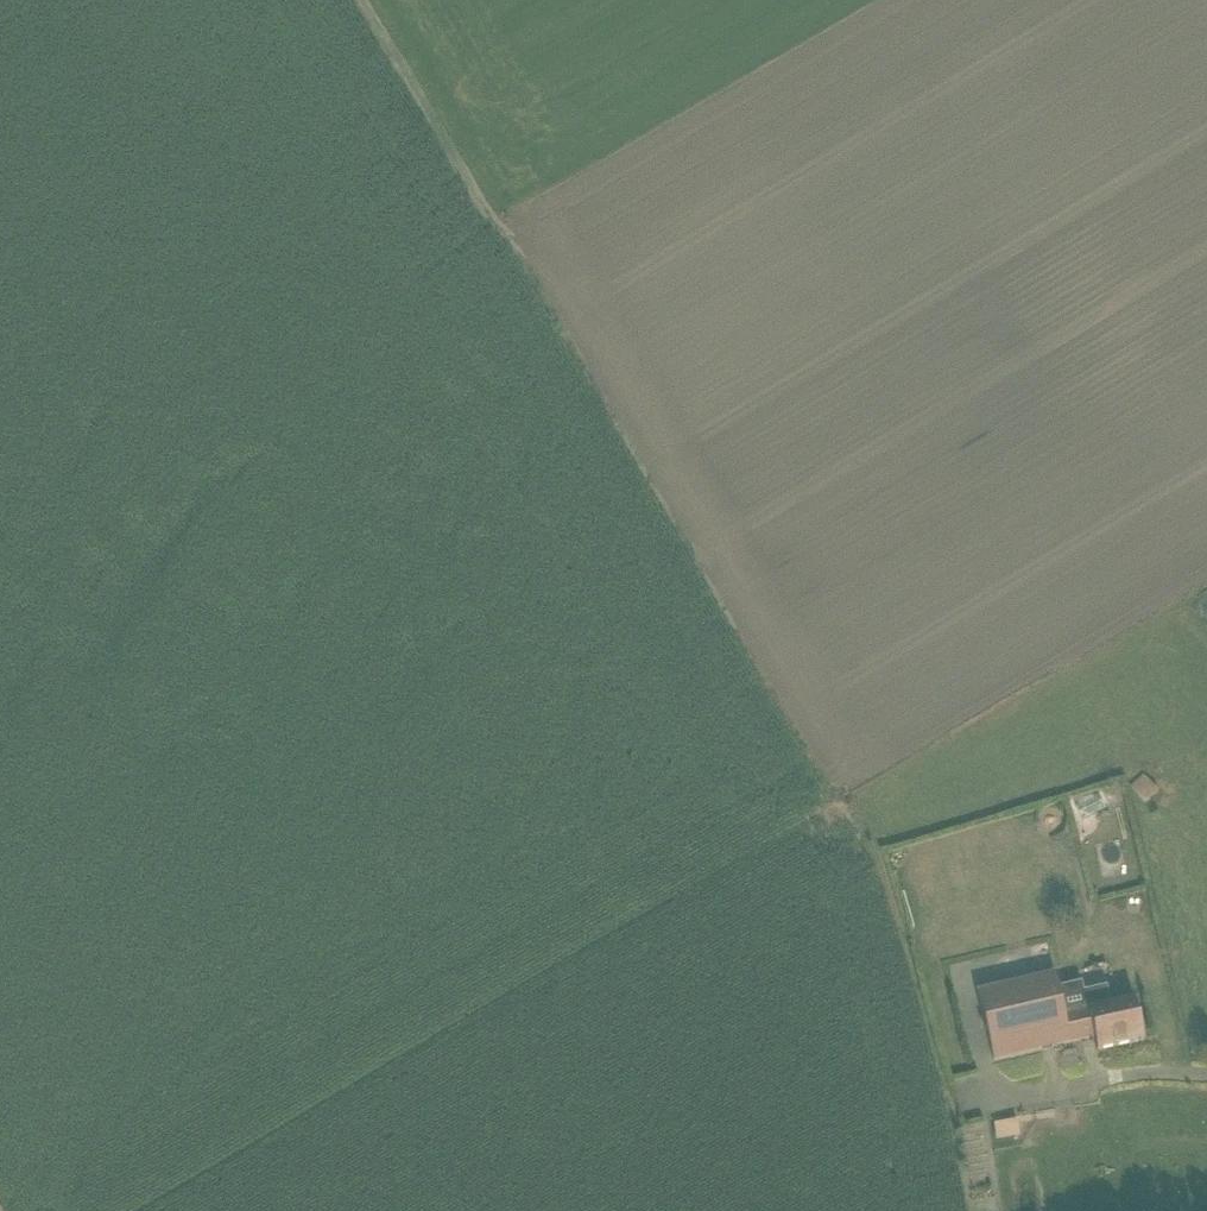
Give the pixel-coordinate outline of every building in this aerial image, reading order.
[(1143,776),(1129,788),(1146,806),(1159,793),(1143,776)] [(1055,975),(978,993),(994,1061),(1094,1038),(1097,1052),(1139,1042),(1129,1001),(1111,1006),(1107,987),(1084,993),(1088,1011),(1064,1017),(1055,975)]
